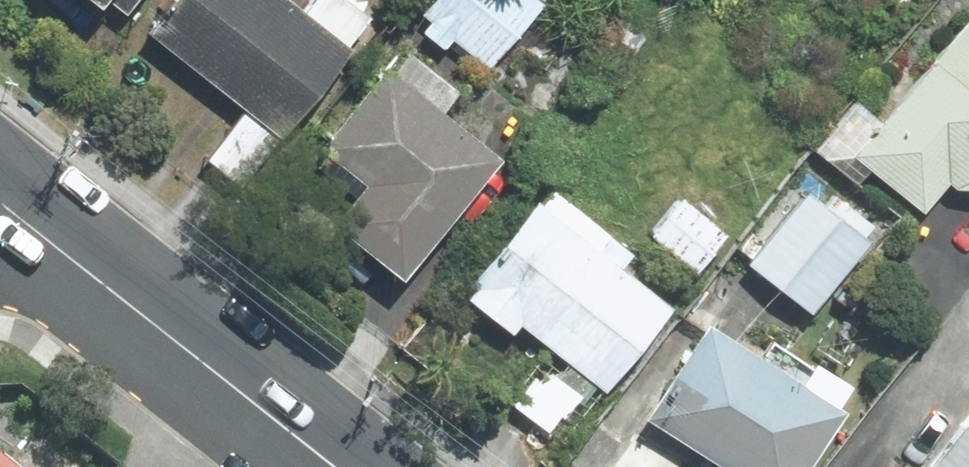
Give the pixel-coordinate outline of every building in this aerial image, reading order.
[(82,10),(90,0),(70,0),(82,10)] [(121,17),(134,0),(98,0),(121,17)] [(329,0),(311,0),(297,19),(272,0),(176,0),(143,44),(238,114),(273,142),(339,54),(335,51),(357,21),(329,0)] [(439,54),(446,44),(482,71),(534,0),(431,0),(415,22),(423,28),(416,37),(439,54)] [(917,216),(937,189),(946,195),(968,196),(968,16),(958,30),(952,25),(875,126),(845,104),(806,156),(837,180),(849,164),(917,216)] [(350,192),(319,232),(388,285),(479,169),(419,123),(436,101),(388,64),(374,81),(367,76),(304,157),(350,192)] [(235,190),(273,142),(238,114),(200,163),(235,190)] [(505,338),(512,328),(542,351),(599,396),(663,314),(613,274),(627,257),(543,190),(462,292),(467,297),(461,304),(505,338)] [(816,209),(799,196),(742,270),(803,316),(870,228),(827,195),(816,209)] [(643,241),(688,275),(715,240),(671,206),(643,241)] [(707,466),(804,466),(833,421),(697,334),(639,424),(707,466)] [(559,447),(599,396),(542,351),(502,403),(559,447)] [(948,428),(917,466),(968,466),(968,444),(948,428)]
